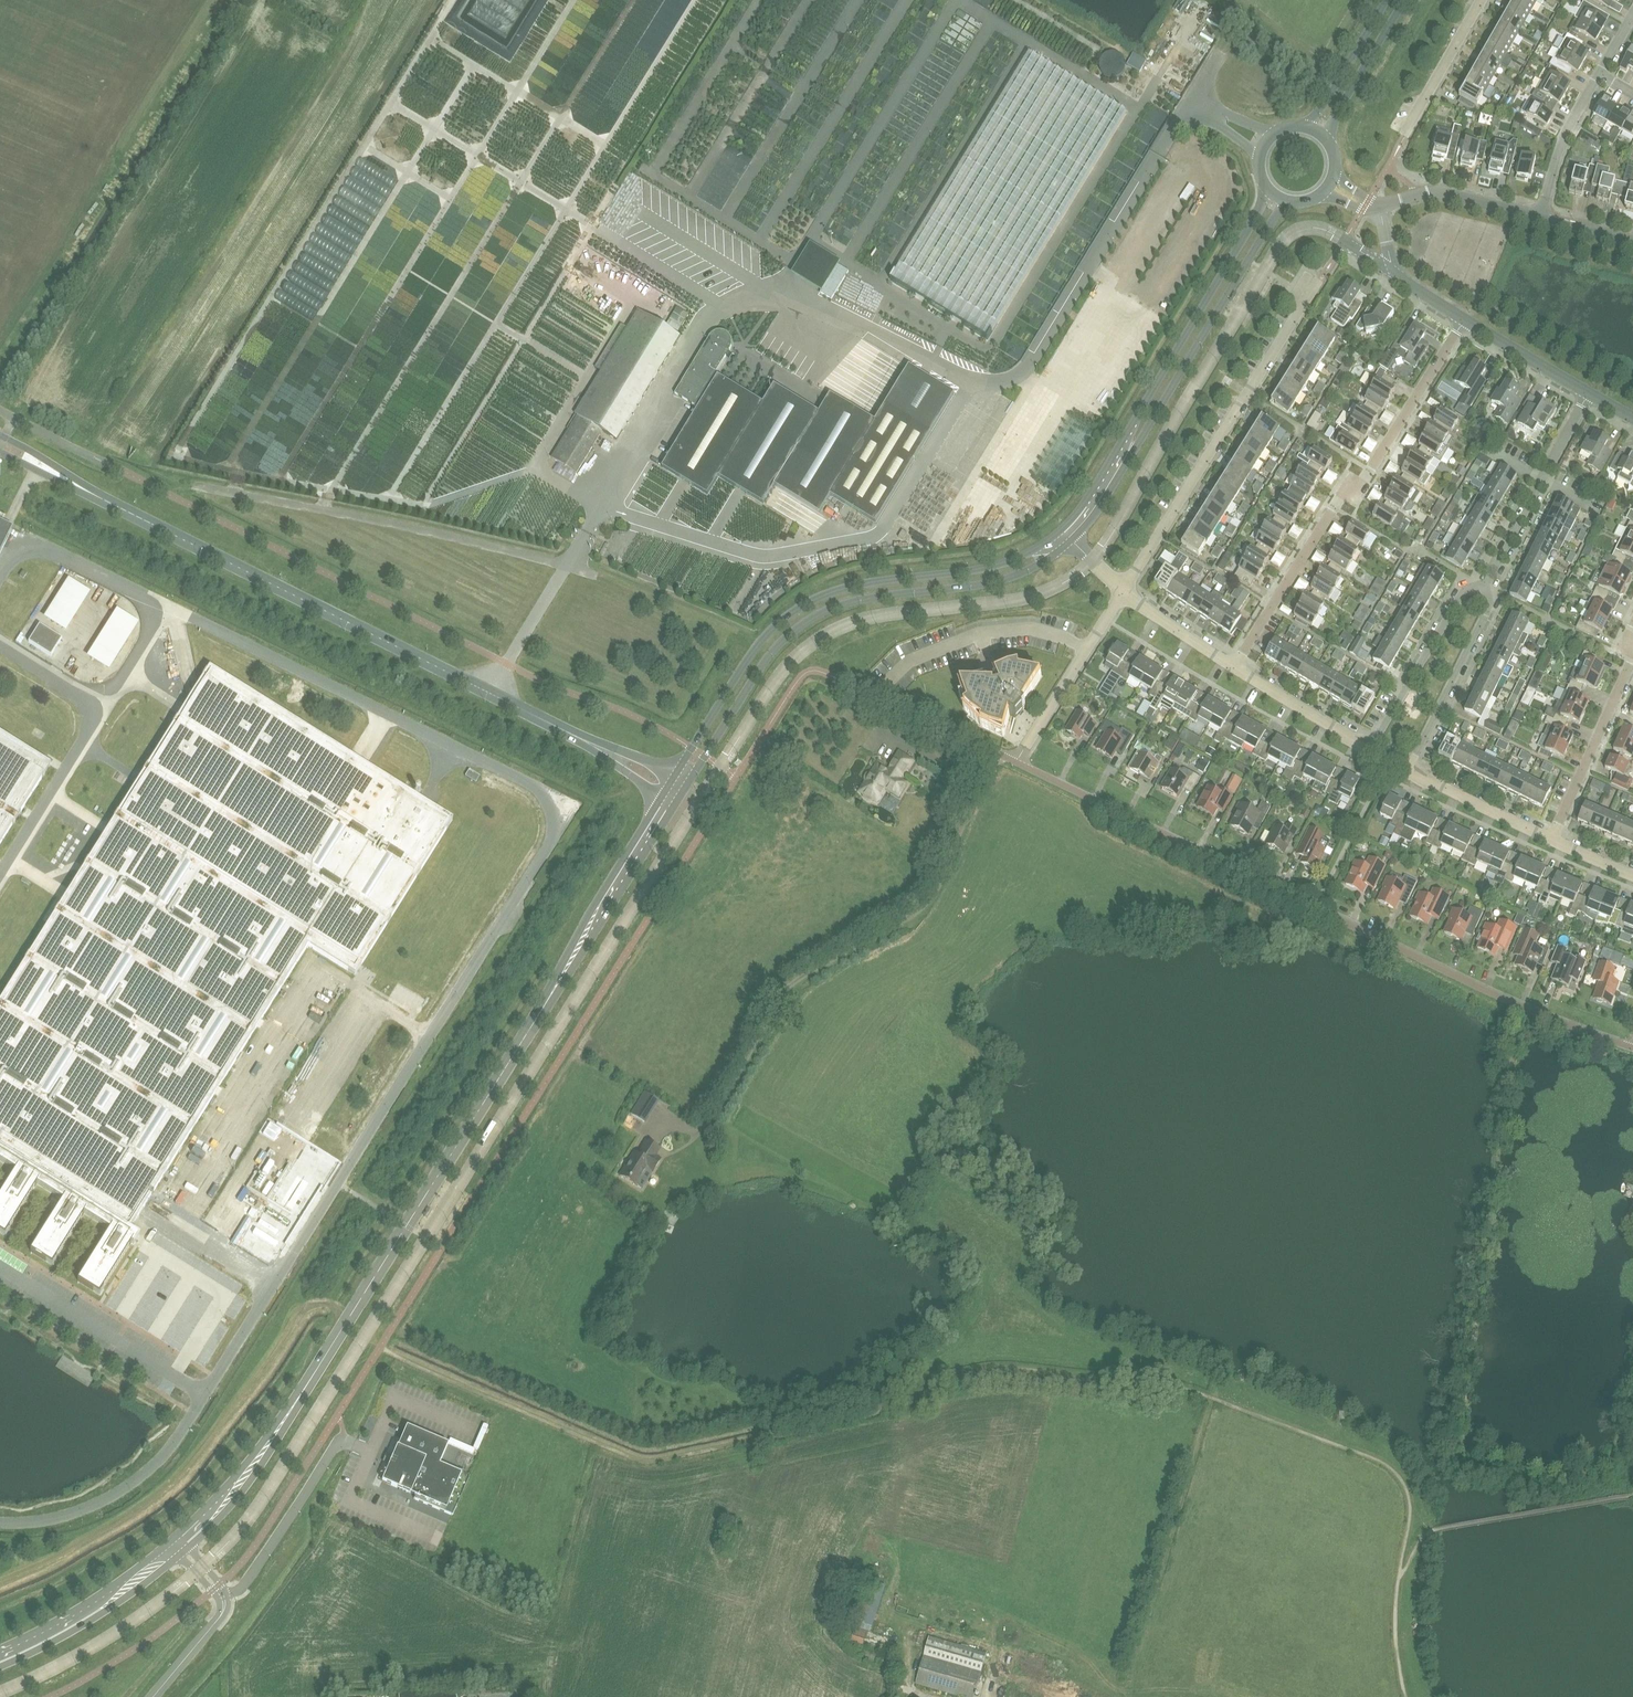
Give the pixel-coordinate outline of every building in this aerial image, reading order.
[(1186,0),(1179,0),(1174,9),(1180,12),(1186,0)] [(1536,2),(1532,0),(1515,0),(1513,3),(1530,13),(1536,2)] [(1606,23),(1598,19),(1602,12),(1584,2),(1574,18),(1581,21),(1600,32),(1606,23)] [(1524,23),(1530,13),(1513,3),(1507,13),(1524,23)] [(1518,34),(1524,23),(1507,13),(1501,24),(1518,34)] [(1540,21),(1543,17),(1535,13),(1533,17),(1540,21)] [(1543,17),(1540,21),(1548,26),(1550,21),(1543,17)] [(1595,42),(1600,32),(1581,21),(1575,31),(1595,42)] [(1513,44),(1518,34),(1501,24),(1495,34),(1513,44)] [(1570,30),(1568,34),(1575,38),(1577,34),(1570,30)] [(1528,42),(1531,38),(1523,33),(1521,38),(1528,42)] [(1507,54),(1513,44),(1495,34),(1489,44),(1507,54)] [(1568,34),(1559,50),(1563,52),(1583,63),(1588,54),(1580,49),(1583,44),(1584,45),(1585,44),(1575,38),(1568,34)] [(1531,38),(1528,42),(1536,46),(1538,42),(1531,38)] [(1501,65),(1507,54),(1489,44),(1483,55),(1501,65)] [(1577,73),(1583,63),(1563,52),(1559,50),(1558,49),(1549,64),(1550,65),(1557,69),(1568,75),(1571,69),(1577,73)] [(1632,49),(1620,69),(1626,72),(1629,68),(1632,70),(1632,49)] [(1029,53),(890,280),(987,339),(1126,112),(1029,53)] [(1135,55),(1134,54),(1133,54),(1127,65),(1140,72),(1146,61),(1135,55)] [(1516,63),(1519,59),(1511,54),(1509,58),(1516,63)] [(1495,75),(1501,65),(1483,55),(1477,65),(1495,75)] [(1519,59),(1516,63),(1524,67),(1526,63),(1519,59)] [(1489,85),(1495,75),(1477,65),(1471,75),(1489,85)] [(1555,74),(1557,69),(1550,65),(1548,70),(1555,74)] [(1545,83),(1565,94),(1570,85),(1551,74),(1545,83)] [(1483,96),(1489,85),(1471,75),(1469,79),(1467,78),(1463,85),(1465,86),(1483,96)] [(1505,84),(1507,79),(1500,75),(1497,79),(1505,84)] [(1507,79),(1505,84),(1512,88),(1515,84),(1507,79)] [(1545,83),(1541,81),(1535,90),(1537,91),(1533,97),(1546,104),(1550,98),(1559,104),(1565,94),(1545,83)] [(1477,106),(1483,96),(1465,86),(1459,96),(1461,97),(1458,102),(1470,109),(1473,110),(1474,109),(1472,108),(1474,105),(1477,106)] [(1608,123),(1617,107),(1609,102),(1611,98),(1605,94),(1594,115),(1608,123)] [(1543,110),(1546,104),(1533,97),(1530,103),(1527,102),(1521,111),(1536,120),(1535,122),(1544,127),(1545,125),(1547,126),(1553,116),(1543,110)] [(1499,105),(1504,108),(1508,100),(1504,98),(1499,105)] [(1499,116),(1504,108),(1499,105),(1494,114),(1499,116)] [(1621,131),(1632,111),(1632,110),(1627,107),(1625,112),(1617,107),(1608,123),(1616,128),(1612,134),(1613,136),(1609,143),(1613,146),(1621,131)] [(1621,131),(1632,137),(1632,111),(1621,131)] [(1495,117),(1494,117),(1493,120),(1492,126),(1498,127),(1500,119),(1495,117)] [(1543,132),(1528,123),(1524,129),(1539,138),(1543,132)] [(1432,159),(1444,161),(1445,158),(1447,159),(1449,151),(1456,152),(1462,127),(1454,125),(1453,131),(1438,127),(1437,129),(1435,135),(1434,135),(1432,143),(1433,144),(1431,150),(1434,151),(1432,159)] [(1595,139),(1591,145),(1599,150),(1603,143),(1595,139)] [(1496,140),(1494,149),(1492,158),(1489,157),(1487,164),(1490,165),(1487,176),(1499,178),(1501,172),(1503,173),(1505,165),(1511,166),(1518,141),(1513,140),(1509,144),(1509,146),(1503,145),(1504,142),(1496,140)] [(1479,145),(1466,142),(1461,141),(1457,157),(1462,158),(1460,165),(1472,168),(1473,165),(1475,166),(1477,158),(1483,159),(1488,143),(1480,141),(1479,145)] [(1518,172),(1516,179),(1528,182),(1529,179),(1531,180),(1536,159),(1522,156),(1520,165),(1517,164),(1515,171),(1518,172)] [(1587,174),(1585,173),(1586,168),(1585,166),(1580,165),(1578,166),(1576,171),(1575,170),(1573,177),(1572,176),(1570,185),(1571,185),(1569,193),(1582,196),(1586,181),(1593,183),(1597,167),(1590,165),(1587,174)] [(1619,197),(1623,183),(1608,179),(1610,171),(1597,167),(1593,183),(1600,185),(1596,200),(1609,203),(1611,195),(1619,197)] [(1632,185),(1632,182),(1632,168),(1627,167),(1623,183),(1632,185)] [(1623,183),(1619,197),(1627,199),(1625,207),(1632,210),(1632,186),(1623,183)] [(1189,184),(1179,199),(1185,202),(1194,188),(1189,184)] [(848,272),(839,267),(838,266),(821,293),(822,294),(831,300),(848,272)] [(1354,301),(1361,291),(1358,290),(1360,287),(1352,283),(1351,285),(1349,283),(1342,293),(1338,290),(1332,299),(1336,302),(1333,307),(1337,310),(1331,320),(1344,328),(1350,318),(1352,320),(1361,308),(1355,304),(1354,301)] [(1235,293),(1230,301),(1234,304),(1239,295),(1235,293)] [(1365,329),(1366,334),(1391,329),(1389,321),(1394,313),(1382,305),(1380,309),(1380,311),(1375,312),(1368,308),(1356,327),(1361,330),(1365,329)] [(677,308),(667,325),(678,333),(689,315),(677,308)] [(578,417),(552,458),(568,468),(577,473),(580,468),(602,431),(617,440),(680,337),(639,311),(628,329),(622,326),(596,368),(602,372),(575,416),(578,417)] [(1388,370),(1388,369),(1387,368),(1389,364),(1395,355),(1396,354),(1397,352),(1398,353),(1399,353),(1407,358),(1405,361),(1415,367),(1429,345),(1421,340),(1425,335),(1426,333),(1424,332),(1426,329),(1418,324),(1417,327),(1415,326),(1414,328),(1413,328),(1410,334),(1404,330),(1404,329),(1390,351),(1388,350),(1379,364),(1388,370)] [(1312,339),(1329,350),(1335,339),(1318,328),(1312,339)] [(1346,331),(1340,328),(1336,333),(1342,337),(1345,332),(1346,331)] [(675,394),(696,406),(731,348),(732,347),(732,346),(732,345),(732,343),(732,342),(732,340),(732,339),(731,337),(730,336),(729,335),(728,334),(726,333),(725,332),(723,331),(721,331),(720,331),(719,331),(717,331),(716,332),(715,332),(713,333),(712,334),(711,335),(710,336),(675,394)] [(1322,360),(1329,350),(1312,339),(1305,350),(1322,360)] [(1315,371),(1322,360),(1305,350),(1298,360),(1315,371)] [(1341,351),(1338,356),(1345,360),(1348,356),(1341,351)] [(1338,356),(1335,361),(1342,365),(1344,363),(1345,360),(1338,356)] [(1308,382),(1315,371),(1298,360),(1291,371),(1308,382)] [(819,413),(802,402),(792,397),(774,386),(763,404),(718,376),(662,468),(663,468),(708,496),(719,477),(764,505),(775,487),(820,514),(831,496),(876,524),(909,468),(932,432),(957,390),(912,362),(886,404),(875,422),(830,395),(819,413)] [(1342,365),(1340,369),(1348,373),(1351,368),(1344,363),(1342,365)] [(1464,367),(1455,381),(1460,385),(1469,390),(1460,404),(1456,411),(1464,416),(1469,409),(1474,401),(1484,385),(1486,381),(1480,378),(1485,370),(1474,363),(1469,371),(1464,367)] [(1326,370),(1334,375),(1337,370),(1329,365),(1326,370)] [(1370,390),(1371,390),(1372,390),(1389,401),(1389,400),(1395,390),(1392,388),(1396,382),(1385,375),(1386,372),(1380,368),(1374,378),(1372,377),(1370,378),(1369,378),(1366,383),(1364,386),(1366,387),(1370,390)] [(1301,393),(1308,382),(1291,371),(1285,382),(1301,393)] [(1341,371),(1332,385),(1337,388),(1346,374),(1341,371)] [(1295,403),(1301,393),(1285,382),(1278,393),(1295,403)] [(1319,382),(1316,387),(1323,391),(1326,387),(1319,382)] [(1498,390),(1492,402),(1501,407),(1495,416),(1507,424),(1521,401),(1515,397),(1519,390),(1507,382),(1501,392),(1498,390)] [(1316,387),(1313,391),(1320,396),(1323,391),(1316,387)] [(1390,401),(1389,400),(1389,401),(1372,390),(1371,390),(1365,400),(1367,402),(1365,405),(1377,413),(1379,409),(1383,412),(1390,401)] [(1288,414),(1295,403),(1278,393),(1271,404),(1288,414)] [(1324,399),(1320,406),(1326,410),(1331,403),(1324,399)] [(1552,420),(1558,410),(1549,405),(1548,407),(1543,404),(1539,412),(1528,405),(1518,423),(1533,432),(1537,426),(1544,430),(1550,419),(1552,420)] [(1375,416),(1377,413),(1365,405),(1363,408),(1360,406),(1353,417),(1366,424),(1371,428),(1372,428),(1378,418),(1375,416)] [(1303,408),(1300,413),(1307,417),(1310,413),(1303,408)] [(1441,410),(1434,421),(1437,422),(1448,430),(1452,432),(1459,421),(1455,419),(1457,416),(1446,408),(1443,412),(1441,410)] [(1316,412),(1307,426),(1311,429),(1316,432),(1320,425),(1317,423),(1322,416),(1320,415),(1316,412)] [(1373,428),(1372,428),(1371,428),(1366,424),(1353,417),(1350,414),(1341,428),(1348,432),(1360,440),(1362,437),(1366,439),(1373,428)] [(1256,428),(1273,438),(1280,427),(1263,417),(1256,428)] [(1431,423),(1424,434),(1425,435),(1425,434),(1442,445),(1443,445),(1449,435),(1446,433),(1448,430),(1437,422),(1435,426),(1431,423)] [(1338,426),(1329,440),(1354,456),(1361,445),(1358,443),(1360,440),(1348,432),(1341,428),(1338,426)] [(1266,449),(1273,438),(1256,428),(1249,438),(1266,449)] [(1505,437),(1514,443),(1516,439),(1514,430),(1510,428),(1505,437)] [(1592,457),(1588,465),(1600,472),(1612,451),(1611,451),(1610,452),(1603,448),(1608,441),(1595,433),(1591,441),(1588,440),(1581,451),(1592,457)] [(1425,435),(1419,445),(1422,446),(1420,450),(1431,457),(1441,463),(1450,449),(1443,445),(1442,445),(1425,434),(1425,435)] [(1259,460),(1266,449),(1249,438),(1243,449),(1259,460)] [(1283,439),(1280,443),(1288,448),(1291,443),(1283,439)] [(1280,443),(1277,448),(1285,453),(1288,448),(1280,443)] [(1253,471),(1259,460),(1243,449),(1236,460),(1253,471)] [(1308,465),(1320,472),(1322,469),(1326,471),(1332,460),(1314,449),(1308,460),(1310,461),(1308,465)] [(1414,451),(1407,461),(1408,462),(1419,468),(1425,472),(1432,462),(1429,460),(1431,457),(1420,450),(1418,453),(1414,451)] [(1618,454),(1610,469),(1620,474),(1618,479),(1632,488),(1632,455),(1632,454),(1628,460),(1618,454)] [(1274,469),(1275,468),(1277,465),(1269,459),(1266,464),(1273,468),(1274,469)] [(1246,481),(1253,471),(1236,460),(1229,470),(1246,481)] [(1408,462),(1402,472),(1404,474),(1402,477),(1414,484),(1416,481),(1420,483),(1424,486),(1431,476),(1425,472),(1419,468),(1408,462)] [(1274,469),(1273,468),(1266,464),(1263,469),(1271,474),(1274,469)] [(1495,477),(1510,486),(1517,476),(1496,464),(1490,474),(1495,477)] [(1318,475),(1320,472),(1308,465),(1306,468),(1302,466),(1296,476),(1297,477),(1314,487),(1320,477),(1318,475)] [(1239,492),(1246,481),(1229,470),(1222,481),(1239,492)] [(1315,488),(1314,487),(1297,477),(1290,487),(1293,489),(1291,492),(1303,499),(1305,496),(1308,498),(1315,488)] [(1397,478),(1390,489),(1391,489),(1412,502),(1414,503),(1420,493),(1415,489),(1412,488),(1414,484),(1402,477),(1400,480),(1397,478)] [(1504,496),(1510,486),(1495,477),(1489,487),(1504,496)] [(1233,503),(1239,492),(1222,481),(1216,492),(1233,503)] [(1254,486),(1261,491),(1264,486),(1257,482),(1254,486)] [(1258,496),(1261,491),(1254,486),(1253,488),(1254,493),(1258,496)] [(1498,507),(1504,496),(1489,487),(1483,498),(1498,507)] [(1391,489),(1385,499),(1387,501),(1385,504),(1397,512),(1399,508),(1403,511),(1405,512),(1411,511),(1414,507),(1412,502),(1391,489)] [(1453,492),(1449,489),(1444,498),(1448,500),(1453,492)] [(1226,513),(1233,503),(1216,492),(1209,502),(1226,513)] [(1301,503),(1303,499),(1291,492),(1289,495),(1285,493),(1279,504),(1280,504),(1297,515),(1297,514),(1303,504),(1301,503)] [(1492,517),(1498,507),(1483,498),(1478,495),(1472,505),(1492,517)] [(1581,510),(1574,506),(1558,498),(1553,509),(1575,521),(1576,520),(1574,520),(1579,510),(1581,510)] [(1219,524),(1226,513),(1209,502),(1202,513),(1219,524)] [(1241,508),(1248,512),(1251,507),(1243,503),(1241,508)] [(1298,515),(1297,514),(1297,515),(1280,504),(1279,504),(1273,514),(1276,516),(1274,519),(1285,527),(1287,523),(1291,526),(1298,515)] [(1380,505),(1373,516),(1391,527),(1397,531),(1403,520),(1398,516),(1395,515),(1397,512),(1385,504),(1383,508),(1380,505)] [(1486,527),(1492,517),(1472,505),(1466,515),(1471,518),(1486,527)] [(1245,517),(1248,512),(1241,508),(1237,512),(1245,517)] [(1438,517),(1441,512),(1439,510),(1435,508),(1433,511),(1432,514),(1435,516),(1438,518),(1438,517)] [(1575,521),(1553,509),(1547,520),(1570,531),(1570,530),(1575,521)] [(1213,535),(1219,524),(1202,513),(1196,524),(1213,535)] [(1480,538),(1486,527),(1471,518),(1465,528),(1480,538)] [(1283,530),(1285,527),(1274,519),(1272,523),(1268,520),(1261,531),(1262,532),(1263,531),(1280,542),(1286,532),(1283,530)] [(1564,542),(1570,531),(1547,520),(1542,531),(1564,542)] [(0,521),(0,553),(12,528),(0,521)] [(1632,545),(1632,523),(1630,521),(1626,529),(1621,539),(1625,541),(1632,545)] [(1346,539),(1358,546),(1360,543),(1364,545),(1370,534),(1352,523),(1345,534),(1348,535),(1346,539)] [(1206,545),(1213,535),(1196,524),(1189,534),(1206,545)] [(1227,529),(1234,533),(1237,529),(1230,524),(1227,529)] [(1474,548),(1480,538),(1465,528),(1460,525),(1454,536),(1474,548)] [(1231,538),(1234,533),(1227,529),(1224,534),(1231,538)] [(907,533),(903,530),(898,537),(903,540),(907,533)] [(1281,542),(1280,542),(1263,531),(1262,532),(1256,542),(1259,543),(1256,547),(1268,554),(1270,551),(1274,553),(1281,542)] [(1537,541),(1553,549),(1559,552),(1564,542),(1542,531),(1537,541)] [(1199,556),(1206,545),(1189,534),(1183,545),(1187,548),(1187,549),(1199,556)] [(1468,558),(1474,548),(1454,536),(1448,546),(1452,549),(1468,558)] [(1356,549),(1358,546),(1346,539),(1344,542),(1340,539),(1334,550),(1335,551),(1335,550),(1352,561),(1358,551),(1356,549)] [(1625,541),(1621,539),(1612,557),(1624,563),(1628,556),(1632,559),(1632,545),(1625,541)] [(1547,560),(1553,549),(1537,541),(1531,552),(1547,560)] [(1214,550),(1221,555),(1224,550),(1217,546),(1214,550)] [(1266,557),(1268,554),(1256,547),(1254,550),(1251,548),(1244,558),(1245,559),(1263,569),(1269,559),(1266,557)] [(1461,569),(1468,558),(1452,549),(1449,555),(1444,552),(1441,556),(1461,569)] [(1218,560),(1221,555),(1214,550),(1211,555),(1218,560)] [(1353,561),(1352,561),(1335,550),(1335,551),(1328,561),(1331,563),(1329,566),(1341,573),(1343,570),(1346,572),(1353,561)] [(1542,571),(1547,560),(1531,552),(1526,563),(1542,571)] [(1167,592),(1178,576),(1189,559),(1180,553),(1169,570),(1167,568),(1156,585),(1167,592)] [(1624,563),(1612,557),(1606,554),(1603,561),(1608,564),(1603,575),(1625,586),(1626,585),(1629,584),(1631,579),(1630,576),(1631,575),(1621,570),(1624,563)] [(1224,558),(1218,568),(1222,571),(1229,561),(1224,558)] [(1264,570),(1263,569),(1245,559),(1233,578),(1250,588),(1255,579),(1257,580),(1264,570)] [(1195,573),(1200,566),(1195,563),(1190,570),(1195,573)] [(1537,581),(1542,571),(1526,563),(1521,573),(1537,581)] [(1444,576),(1428,567),(1424,565),(1417,575),(1438,587),(1444,576)] [(1200,566),(1195,573),(1200,576),(1204,569),(1200,566)] [(1339,576),(1341,573),(1329,566),(1327,569),(1323,567),(1317,578),(1318,578),(1335,588),(1341,578),(1339,576)] [(1531,592),(1537,581),(1521,573),(1515,584),(1531,592)] [(1218,584),(1222,577),(1218,574),(1213,581),(1218,584)] [(1432,597),(1438,587),(1417,575),(1411,586),(1416,588),(1432,597)] [(1579,579),(1572,575),(1569,580),(1577,584),(1579,579)] [(1625,587),(1625,586),(1603,575),(1594,593),(1606,599),(1610,592),(1620,597),(1620,596),(1623,595),(1626,590),(1625,587)] [(1177,599),(1188,583),(1178,576),(1167,592),(1170,594),(1169,595),(1175,599),(1176,598),(1177,599)] [(1222,577),(1218,584),(1223,587),(1224,584),(1227,580),(1222,577)] [(1336,589),(1335,588),(1318,578),(1317,578),(1311,588),(1314,590),(1312,593),(1324,601),(1326,597),(1329,599),(1336,589)] [(1374,585),(1382,590),(1386,583),(1378,578),(1374,585)] [(1188,606),(1199,590),(1188,583),(1177,599),(1180,601),(1180,602),(1186,606),(1186,605),(1188,606)] [(1526,603),(1531,592),(1515,584),(1510,595),(1526,603)] [(1425,608),(1432,597),(1416,588),(1411,586),(1405,596),(1425,608)] [(1238,599),(1244,591),(1238,587),(1233,595),(1238,599)] [(1198,613),(1209,597),(1199,590),(1188,606),(1191,608),(1190,609),(1196,613),(1197,612),(1198,613)] [(1250,595),(1244,591),(1238,599),(1230,611),(1219,627),(1232,635),(1236,629),(1235,628),(1241,618),(1239,616),(1238,612),(1250,595)] [(1322,604),(1324,601),(1312,593),(1310,596),(1306,594),(1299,605),(1300,605),(1301,605),(1318,616),(1318,615),(1324,605),(1322,604)] [(1603,606),(1606,599),(1594,593),(1588,604),(1586,604),(1584,608),(1586,611),(1589,613),(1607,622),(1613,611),(1603,606)] [(1369,595),(1365,602),(1371,606),(1375,598),(1369,595)] [(1419,618),(1425,608),(1405,596),(1399,606),(1404,609),(1419,618)] [(1209,620),(1220,604),(1209,597),(1198,613),(1201,615),(1201,616),(1207,620),(1207,619),(1209,620)] [(1380,603),(1377,607),(1383,610),(1387,613),(1390,608),(1380,603)] [(1219,627),(1230,611),(1220,604),(1209,620),(1212,622),(1211,623),(1217,627),(1218,626),(1219,627)] [(1319,616),(1318,615),(1318,616),(1301,605),(1300,605),(1294,615),(1312,627),(1319,616)] [(1361,606),(1358,612),(1366,617),(1370,610),(1361,606)] [(1413,628),(1419,618),(1404,609),(1398,619),(1413,628)] [(1602,633),(1607,622),(1589,613),(1586,619),(1582,617),(1576,628),(1588,635),(1592,628),(1602,633)] [(1507,625),(1523,633),(1529,622),(1513,614),(1507,625)] [(1407,638),(1413,628),(1398,619),(1392,629),(1407,638)] [(1355,621),(1350,627),(1357,631),(1361,625),(1355,621)] [(1293,635),(1298,627),(1293,624),(1288,632),(1293,635)] [(39,625),(28,642),(51,656),(62,639),(39,625)] [(1523,646),(1528,635),(1523,633),(1507,625),(1502,636),(1518,644),(1521,645),(1523,646)] [(1298,627),(1293,635),(1298,637),(1302,630),(1298,627)] [(1401,649),(1407,638),(1392,629),(1386,640),(1401,649)] [(1401,649),(1386,640),(1379,636),(1373,646),(1380,650),(1395,659),(1401,649)] [(1521,645),(1518,644),(1502,636),(1497,646),(1513,654),(1519,658),(1521,653),(1518,651),(1521,645)] [(1315,647),(1319,640),(1314,637),(1310,645),(1315,647)] [(1359,638),(1350,653),(1356,657),(1366,642),(1359,638)] [(1276,663),(1286,646),(1275,640),(1265,657),(1276,663)] [(1319,640),(1315,647),(1320,650),(1324,643),(1319,640)] [(1346,651),(1350,644),(1345,641),(1341,648),(1346,651)] [(1121,677),(1129,664),(1122,660),(1127,652),(1129,653),(1129,652),(1117,645),(1116,646),(1113,645),(1108,653),(1111,655),(1106,662),(1114,667),(1111,671),(1121,677)] [(1287,670),(1297,653),(1286,646),(1276,663),(1279,665),(1278,666),(1285,670),(1285,669),(1287,670)] [(1508,665),(1513,654),(1497,646),(1491,657),(1508,665)] [(1337,660),(1341,653),(1336,650),(1332,657),(1337,660)] [(1389,670),(1395,659),(1380,650),(1373,660),(1378,663),(1376,668),(1381,672),(1384,667),(1389,670)] [(1606,670),(1604,668),(1604,667),(1594,662),(1597,656),(1584,651),(1580,660),(1581,662),(1584,664),(1581,670),(1602,679),(1606,670)] [(1298,676),(1308,659),(1297,653),(1287,670),(1290,672),(1289,673),(1296,676),(1296,675),(1298,676)] [(1341,653),(1337,660),(1342,663),(1346,656),(1341,653)] [(1505,671),(1508,665),(1491,657),(1486,668),(1502,676),(1508,679),(1511,674),(1505,671)] [(1141,683),(1151,666),(1140,658),(1139,659),(1141,660),(1136,668),(1129,664),(1121,677),(1127,681),(1130,677),(1141,683)] [(1309,683),(1319,665),(1308,659),(1298,676),(1301,678),(1300,679),(1306,683),(1307,682),(1309,683)] [(1358,673),(1363,666),(1358,663),(1353,670),(1358,673)] [(1320,689),(1330,672),(1319,665),(1309,683),(1312,684),(1311,686),(1317,689),(1318,688),(1320,689)] [(1155,698),(1163,685),(1156,681),(1161,672),(1163,673),(1151,666),(1141,683),(1151,690),(1149,694),(1155,698)] [(1363,666),(1358,673),(1363,676),(1367,669),(1363,666)] [(15,1171),(0,1195),(0,1232),(6,1236),(9,1230),(8,1230),(37,1184),(62,1200),(30,1251),(53,1266),(57,1260),(55,1259),(84,1214),(109,1230),(77,1281),(100,1295),(104,1290),(103,1289),(131,1243),(134,1245),(140,1235),(130,1229),(308,946),(355,976),(452,820),(209,667),(0,1001),(0,1161),(15,1171)] [(996,673),(996,672),(994,673),(997,679),(985,682),(985,685),(960,685),(965,700),(969,705),(963,709),(980,726),(1002,737),(1003,737),(1010,714),(1015,718),(1022,708),(1042,676),(1026,673),(1020,673),(1019,667),(1004,671),(996,673)] [(1597,688),(1602,679),(1581,670),(1576,667),(1571,678),(1572,679),(1569,685),(1582,691),(1584,685),(1594,690),(1595,689),(1597,688)] [(1497,686),(1502,676),(1486,668),(1481,679),(1497,686)] [(1533,678),(1541,682),(1545,674),(1537,671),(1533,678)] [(1330,696),(1341,678),(1330,672),(1320,689),(1323,691),(1322,692),(1328,696),(1329,695),(1330,696)] [(1379,675),(1373,672),(1368,681),(1373,685),(1379,675)] [(1341,702),(1351,685),(1341,678),(1330,696),(1333,697),(1333,698),(1339,702),(1340,701),(1341,702)] [(1175,704),(1185,686),(1174,679),(1173,680),(1175,681),(1170,689),(1163,685),(1155,698),(1150,707),(1157,711),(1164,697),(1175,704)] [(1492,697),(1497,686),(1481,679),(1476,689),(1492,697)] [(1108,697),(1113,690),(1103,684),(1099,691),(1108,697)] [(1352,708),(1362,691),(1351,685),(1341,702),(1344,704),(1344,705),(1350,709),(1350,707),(1352,708)] [(1579,697),(1582,691),(1569,685),(1566,692),(1565,691),(1560,702),(1566,704),(1584,712),(1589,701),(1579,697)] [(1197,693),(1185,686),(1175,704),(1172,708),(1190,718),(1197,705),(1190,701),(1195,693),(1197,694),(1197,693)] [(1496,699),(1492,697),(1476,689),(1470,700),(1491,710),(1496,699)] [(1365,716),(1375,699),(1362,691),(1352,708),(1355,710),(1354,712),(1360,716),(1361,714),(1365,716)] [(1210,724),(1220,706),(1208,699),(1208,700),(1209,701),(1204,709),(1197,705),(1190,718),(1196,722),(1199,718),(1210,724)] [(1485,720),(1491,710),(1470,700),(1465,711),(1481,719),(1481,718),(1485,720)] [(1584,712),(1566,704),(1560,702),(1559,701),(1554,711),(1549,709),(1546,716),(1566,725),(1569,719),(1579,724),(1584,712)] [(1224,738),(1232,725),(1234,721),(1227,717),(1230,712),(1231,713),(1232,713),(1220,706),(1210,724),(1220,730),(1214,740),(1221,744),(1224,738)] [(1146,714),(1139,710),(1137,714),(1143,718),(1146,714)] [(1077,711),(1066,730),(1080,739),(1083,733),(1089,737),(1097,725),(1090,721),(1091,720),(1077,711)] [(1563,731),(1566,725),(1546,716),(1547,717),(1544,723),(1548,725),(1544,735),(1568,747),(1573,735),(1563,731)] [(1242,748),(1244,743),(1254,725),(1242,719),(1244,720),(1239,729),(1232,725),(1224,738),(1242,748)] [(1503,728),(1488,720),(1484,727),(1500,735),(1503,728)] [(1470,725),(1465,722),(1461,730),(1467,733),(1470,725)] [(1268,740),(1262,737),(1264,732),(1266,733),(1266,732),(1254,725),(1244,743),(1255,749),(1253,754),(1259,758),(1267,744),(1266,744),(1268,740)] [(1624,727),(1619,739),(1632,745),(1632,732),(1624,727)] [(1106,734),(1097,749),(1112,758),(1116,752),(1120,745),(1127,749),(1135,735),(1122,728),(1121,730),(1115,740),(1106,734)] [(1478,738),(1482,731),(1477,728),(1473,736),(1478,738)] [(1482,731),(1478,738),(1483,741),(1487,733),(1482,731)] [(50,765),(0,733),(0,845),(50,765)] [(1563,758),(1568,747),(1544,735),(1539,747),(1541,748),(1538,754),(1551,759),(1553,754),(1563,758)] [(1279,763),(1289,744),(1277,738),(1277,739),(1278,739),(1274,748),(1267,744),(1259,758),(1266,761),(1269,757),(1279,763)] [(1173,751),(1178,743),(1171,739),(1166,747),(1173,751)] [(1452,762),(1461,745),(1449,739),(1440,756),(1452,762)] [(1619,739),(1613,750),(1624,755),(1620,761),(1629,765),(1628,766),(1632,768),(1632,767),(1632,745),(1619,739)] [(1501,750),(1504,742),(1499,740),(1496,747),(1501,750)] [(1504,742),(1501,750),(1506,752),(1509,745),(1504,742)] [(1295,777),(1302,763),(1295,759),(1299,751),(1301,752),(1301,751),(1289,744),(1279,763),(1290,768),(1285,779),(1291,783),(1295,777)] [(1463,768),(1472,750),(1461,745),(1452,762),(1454,763),(1453,765),(1459,768),(1460,767),(1463,768)] [(1474,774),(1483,756),(1472,750),(1463,768),(1465,769),(1464,770),(1471,773),(1471,772),(1474,774)] [(1138,751),(1128,768),(1150,781),(1160,763),(1162,758),(1157,755),(1154,760),(1138,751)] [(1523,761),(1527,753),(1522,751),(1518,758),(1523,761)] [(907,783),(902,780),(901,779),(912,761),(899,752),(887,771),(877,765),(860,792),(864,794),(864,795),(864,796),(865,797),(865,798),(866,799),(867,799),(868,800),(870,800),(871,800),(872,800),(873,800),(877,802),(886,788),(899,796),(907,783)] [(1527,753),(1523,761),(1528,763),(1532,756),(1527,753)] [(1486,779),(1495,761),(1483,756),(1474,774),(1476,775),(1475,776),(1482,779),(1483,778),(1486,779)] [(1315,781),(1324,763),(1312,757),(1313,758),(1309,767),(1302,763),(1295,777),(1301,780),(1304,776),(1315,781)] [(1620,761),(1610,757),(1605,769),(1615,773),(1611,783),(1627,791),(1632,780),(1628,779),(1630,774),(1632,773),(1632,772),(1632,768),(1628,766),(1629,765),(1620,761)] [(1200,762),(1196,768),(1204,772),(1210,762),(1204,759),(1202,763),(1200,762)] [(1497,785),(1506,767),(1495,761),(1486,779),(1487,780),(1487,781),(1493,785),(1494,783),(1497,785)] [(1546,772),(1549,764),(1544,762),(1541,770),(1546,772)] [(1330,795),(1337,782),(1330,778),(1334,769),(1336,770),(1336,769),(1324,763),(1315,781),(1311,788),(1322,793),(1323,792),(1330,795)] [(1549,764),(1546,772),(1551,774),(1554,767),(1549,764)] [(1246,767),(1243,774),(1248,777),(1249,778),(1253,771),(1253,770),(1252,770),(1246,767)] [(1508,791),(1517,773),(1506,767),(1497,785),(1499,786),(1498,787),(1504,790),(1505,789),(1508,791)] [(1171,770),(1161,787),(1179,797),(1188,780),(1197,785),(1201,777),(1185,768),(1180,770),(1178,774),(1171,770)] [(465,776),(476,783),(480,776),(469,770),(465,776)] [(1520,796),(1528,778),(1517,773),(1508,791),(1510,791),(1509,793),(1516,796),(1516,795),(1520,796)] [(1359,783),(1360,781),(1347,775),(1347,776),(1348,776),(1344,785),(1337,782),(1330,795),(1328,800),(1338,805),(1343,796),(1351,800),(1355,792),(1357,793),(1362,785),(1359,783)] [(1531,802),(1540,784),(1528,778),(1520,796),(1521,797),(1521,798),(1527,802),(1528,800),(1531,802)] [(1540,784),(1531,802),(1542,808),(1551,790),(1540,784)] [(1604,793),(1607,786),(1602,784),(1599,790),(1604,793)] [(1607,786),(1604,793),(1609,795),(1612,788),(1607,786)] [(1213,816),(1217,808),(1223,811),(1231,796),(1219,789),(1218,792),(1209,787),(1198,807),(1213,816)] [(1271,792),(1265,789),(1262,796),(1265,797),(1268,798),(1268,797),(1270,797),(1271,798),(1274,794),(1271,793),(1271,792)] [(1293,796),(1287,793),(1284,798),(1290,801),(1293,796)] [(1628,802),(1630,796),(1624,794),(1621,799),(1628,802)] [(1389,825),(1396,828),(1403,815),(1397,812),(1402,802),(1389,796),(1388,798),(1386,797),(1382,804),(1385,806),(1380,815),(1392,820),(1389,825)] [(1238,812),(1231,826),(1239,830),(1240,832),(1244,835),(1246,834),(1249,835),(1257,820),(1263,823),(1271,807),(1262,802),(1257,812),(1240,803),(1236,811),(1238,812)] [(1589,828),(1597,809),(1585,804),(1578,821),(1582,823),(1581,825),(1589,828)] [(1317,806),(1314,812),(1320,815),(1323,809),(1317,806)] [(1411,843),(1416,833),(1425,814),(1414,808),(1409,818),(1403,815),(1396,828),(1393,834),(1400,838),(1411,843)] [(1310,811),(1305,809),(1302,815),(1307,818),(1310,811)] [(1323,809),(1319,817),(1325,820),(1329,812),(1323,809)] [(1601,831),(1609,814),(1597,809),(1589,828),(1596,832),(1597,829),(1601,831)] [(1432,846),(1439,832),(1433,829),(1437,820),(1425,814),(1416,833),(1427,838),(1425,843),(1432,846)] [(1612,838),(1620,819),(1609,814),(1601,831),(1606,833),(1605,835),(1612,838)] [(1625,841),(1632,824),(1620,819),(1612,838),(1619,842),(1620,839),(1625,841)] [(1632,824),(1625,841),(1629,843),(1628,845),(1632,848),(1632,824)] [(1275,827),(1266,844),(1269,846),(1268,848),(1274,851),(1275,849),(1283,853),(1292,836),(1293,837),(1297,830),(1288,826),(1285,832),(1275,827)] [(1453,850),(1461,831),(1450,826),(1447,831),(1441,828),(1439,832),(1432,846),(1439,849),(1441,845),(1453,850)] [(1310,828),(1301,847),(1297,854),(1304,857),(1301,862),(1315,869),(1325,850),(1317,846),(1322,836),(1321,834),(1310,828)] [(1468,863),(1475,849),(1469,846),(1473,837),(1461,831),(1453,850),(1464,855),(1461,860),(1468,863)] [(1489,867),(1497,848),(1485,842),(1481,852),(1475,849),(1468,863),(1475,866),(1477,861),(1489,867)] [(1498,876),(1505,880),(1511,866),(1505,863),(1509,853),(1497,848),(1489,867),(1487,872),(1498,876)] [(1363,892),(1370,877),(1378,881),(1385,866),(1373,859),(1369,868),(1356,861),(1351,870),(1352,873),(1346,885),(1353,888),(1354,887),(1363,892)] [(1525,883),(1534,864),(1522,859),(1517,868),(1511,866),(1505,880),(1512,883),(1514,878),(1525,883)] [(1541,896),(1548,882),(1541,879),(1545,869),(1534,864),(1525,883),(1536,888),(1534,893),(1541,896)] [(1401,884),(1389,878),(1388,877),(1383,886),(1384,889),(1378,901),(1385,904),(1387,904),(1396,908),(1403,894),(1410,897),(1417,882),(1405,875),(1404,878),(1401,884)] [(1562,899),(1570,880),(1558,875),(1556,880),(1549,877),(1548,882),(1541,896),(1539,902),(1546,905),(1551,894),(1562,899)] [(1469,882),(1462,879),(1459,884),(1467,887),(1469,882)] [(1576,917),(1578,911),(1584,897),(1578,895),(1582,885),(1570,880),(1562,899),(1573,903),(1569,914),(1576,917)] [(1595,923),(1607,895),(1595,890),(1591,900),(1584,897),(1578,911),(1585,914),(1595,921),(1595,923)] [(1428,923),(1431,917),(1438,920),(1449,897),(1437,891),(1433,899),(1419,893),(1415,902),(1416,904),(1410,917),(1417,920),(1419,919),(1428,923)] [(1615,926),(1621,912),(1615,910),(1619,900),(1607,895),(1595,923),(1596,921),(1609,924),(1615,926)] [(1632,938),(1632,906),(1631,905),(1627,915),(1621,912),(1615,926),(1622,929),(1620,933),(1632,938)] [(1467,915),(1453,909),(1449,918),(1450,921),(1444,933),(1451,936),(1453,935),(1462,939),(1469,925),(1476,928),(1483,913),(1471,907),(1467,915)] [(1483,936),(1478,948),(1485,951),(1487,951),(1495,955),(1498,948),(1506,951),(1509,943),(1516,928),(1504,922),(1500,920),(1498,919),(1494,928),(1486,924),(1482,933),(1483,936)] [(1535,934),(1525,930),(1514,954),(1522,958),(1518,966),(1523,969),(1524,971),(1528,973),(1531,972),(1532,973),(1540,955),(1546,958),(1549,949),(1544,946),(1542,950),(1530,945),(1535,934)] [(1609,949),(1615,952),(1617,946),(1611,943),(1609,949)] [(1557,965),(1551,980),(1569,988),(1572,980),(1578,982),(1586,962),(1576,958),(1575,960),(1565,956),(1568,951),(1558,946),(1551,963),(1557,965)] [(1615,952),(1609,949),(1603,947),(1599,957),(1611,962),(1615,952)] [(1600,963),(1594,980),(1600,983),(1594,999),(1596,999),(1596,1001),(1601,1003),(1603,1002),(1610,1004),(1618,982),(1610,979),(1614,968),(1600,963)] [(644,1093),(631,1114),(633,1115),(633,1116),(634,1116),(643,1121),(642,1122),(643,1122),(657,1101),(656,1100),(647,1095),(646,1094),(644,1093)] [(652,1172),(660,1160),(654,1157),(659,1149),(647,1141),(638,1155),(634,1153),(620,1176),(636,1186),(647,1169),(652,1172)] [(429,1208),(424,1216),(427,1218),(432,1210),(429,1208)] [(448,1444),(407,1426),(398,1446),(397,1446),(392,1457),(386,1455),(383,1462),(389,1464),(382,1481),(415,1496),(414,1499),(452,1516),(469,1477),(439,1464),(448,1444)] [(863,1645),(866,1635),(854,1631),(851,1642),(863,1645)] [(915,1683),(962,1696),(972,1696),(985,1653),(928,1636),(915,1683)]
